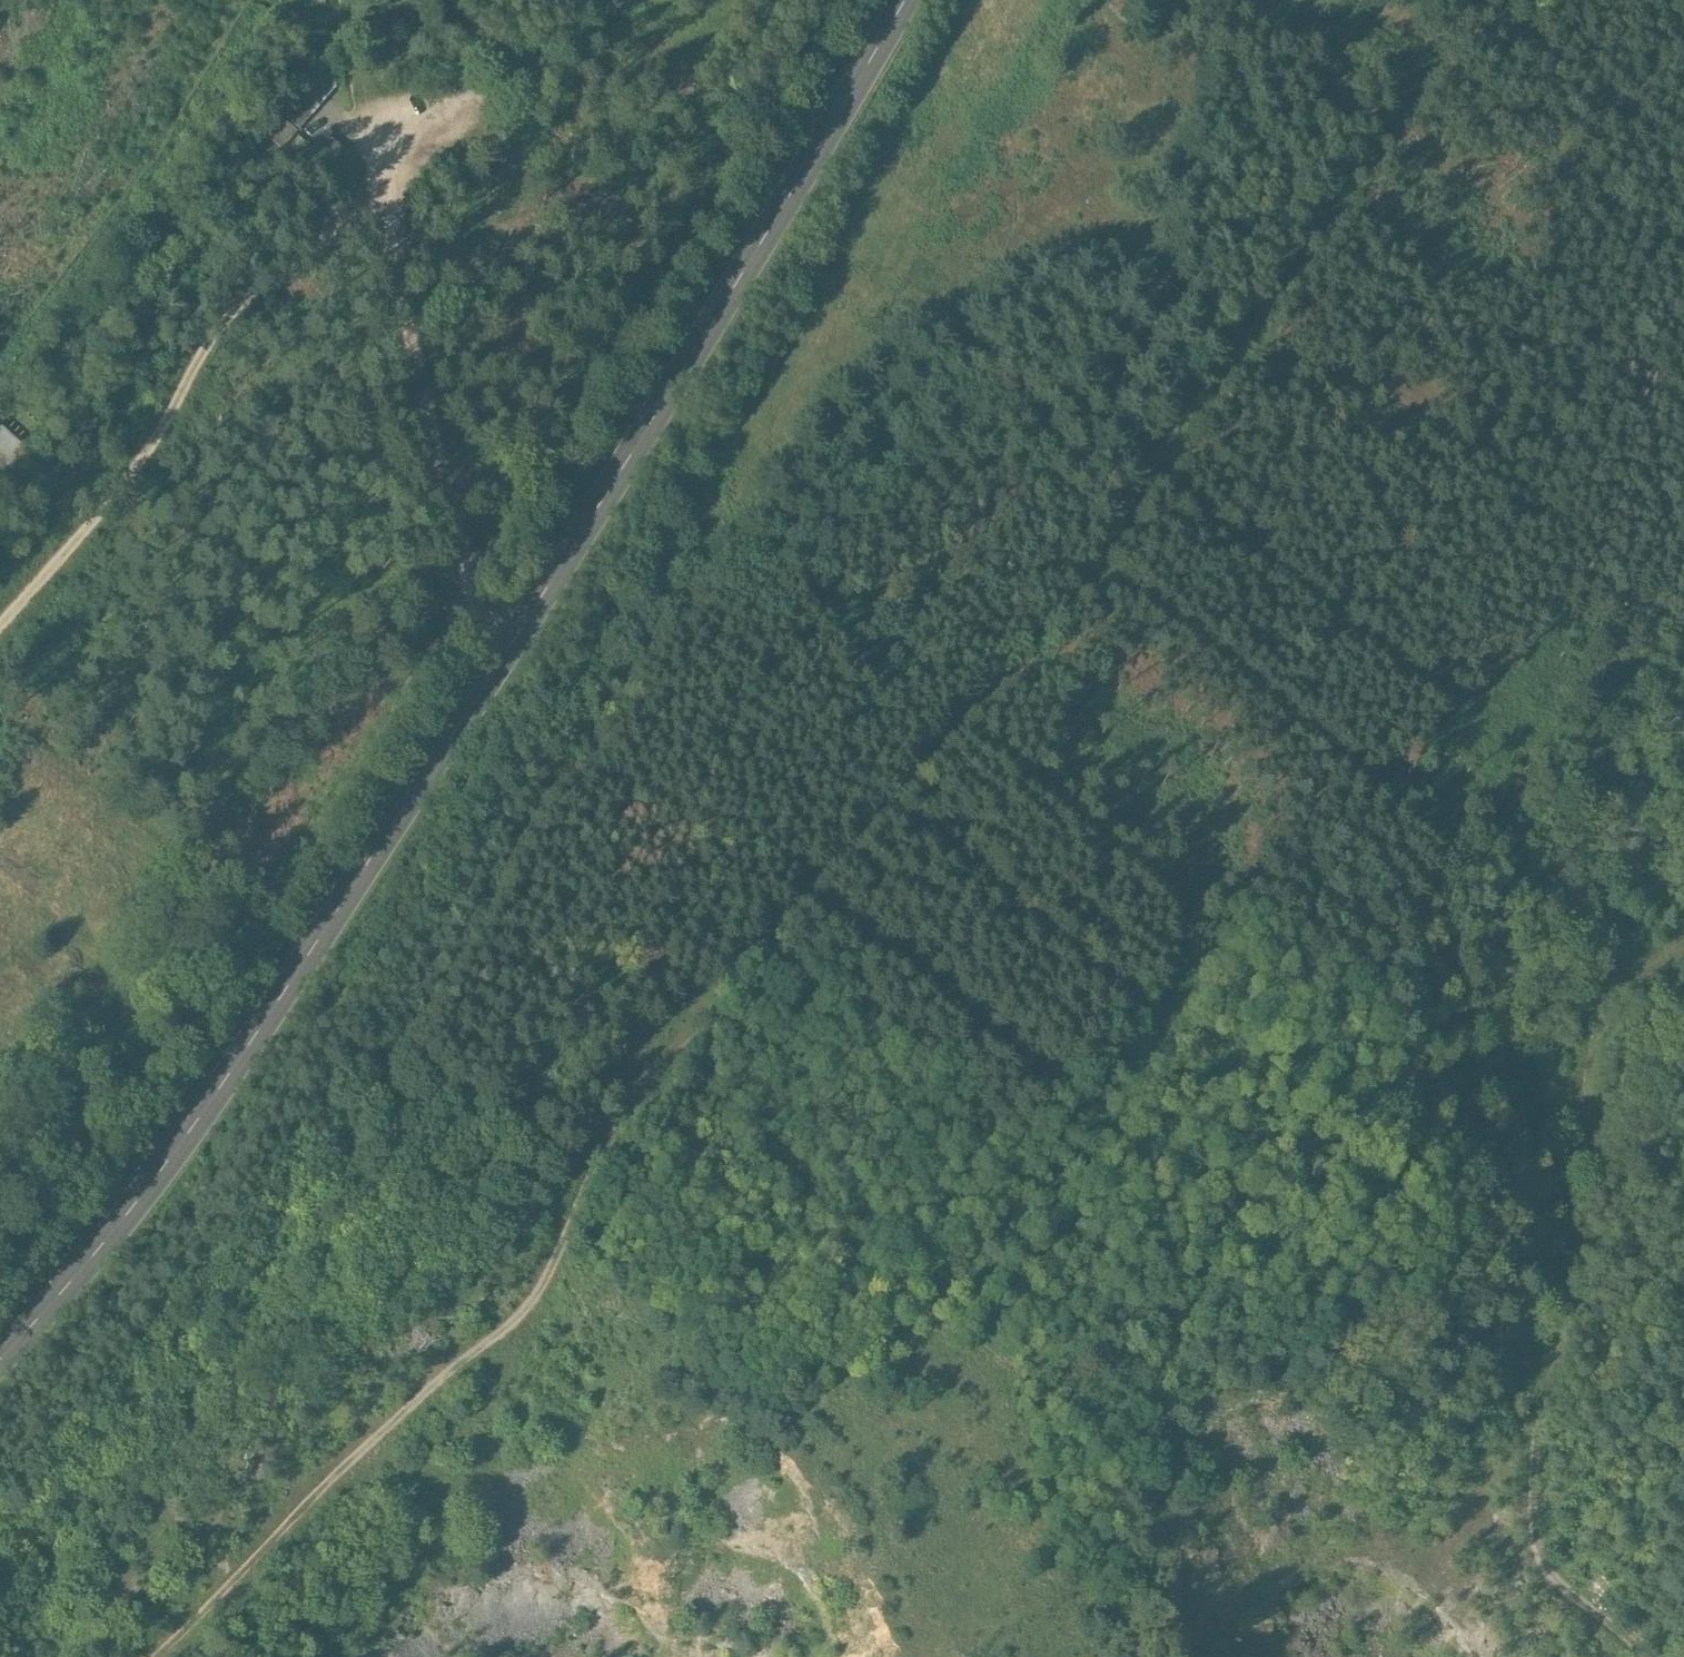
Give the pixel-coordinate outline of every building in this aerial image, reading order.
[(283,150),(335,92),(335,71),(322,60),(260,129),(283,150)] [(326,129),(316,139),(336,159),(346,149),(326,129)] [(0,424),(0,477),(2,479),(2,489),(8,491),(37,458),(27,449),(3,427),(0,424)]
